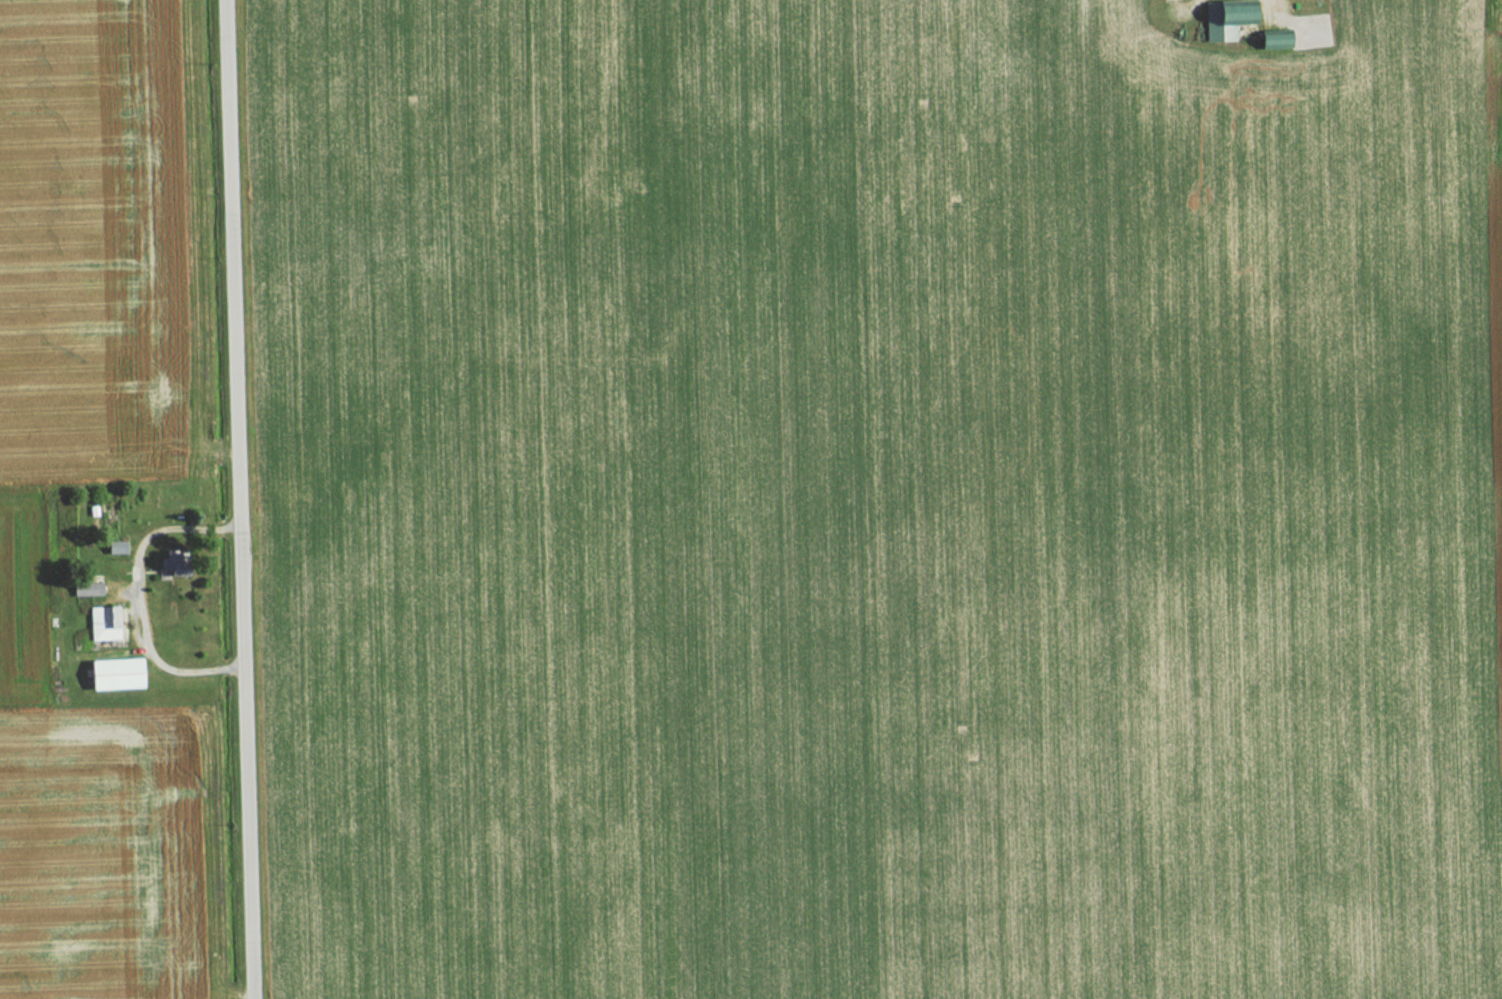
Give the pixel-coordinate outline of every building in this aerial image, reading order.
[(1229,42),(1229,26),(1247,26),(1247,9),(1250,9),(1250,4),(1201,4),(1201,42),(1229,42)] [(92,641),(122,640),(121,608),(91,609),(92,641)] [(148,689),(147,660),(94,662),(95,690),(148,689)]
